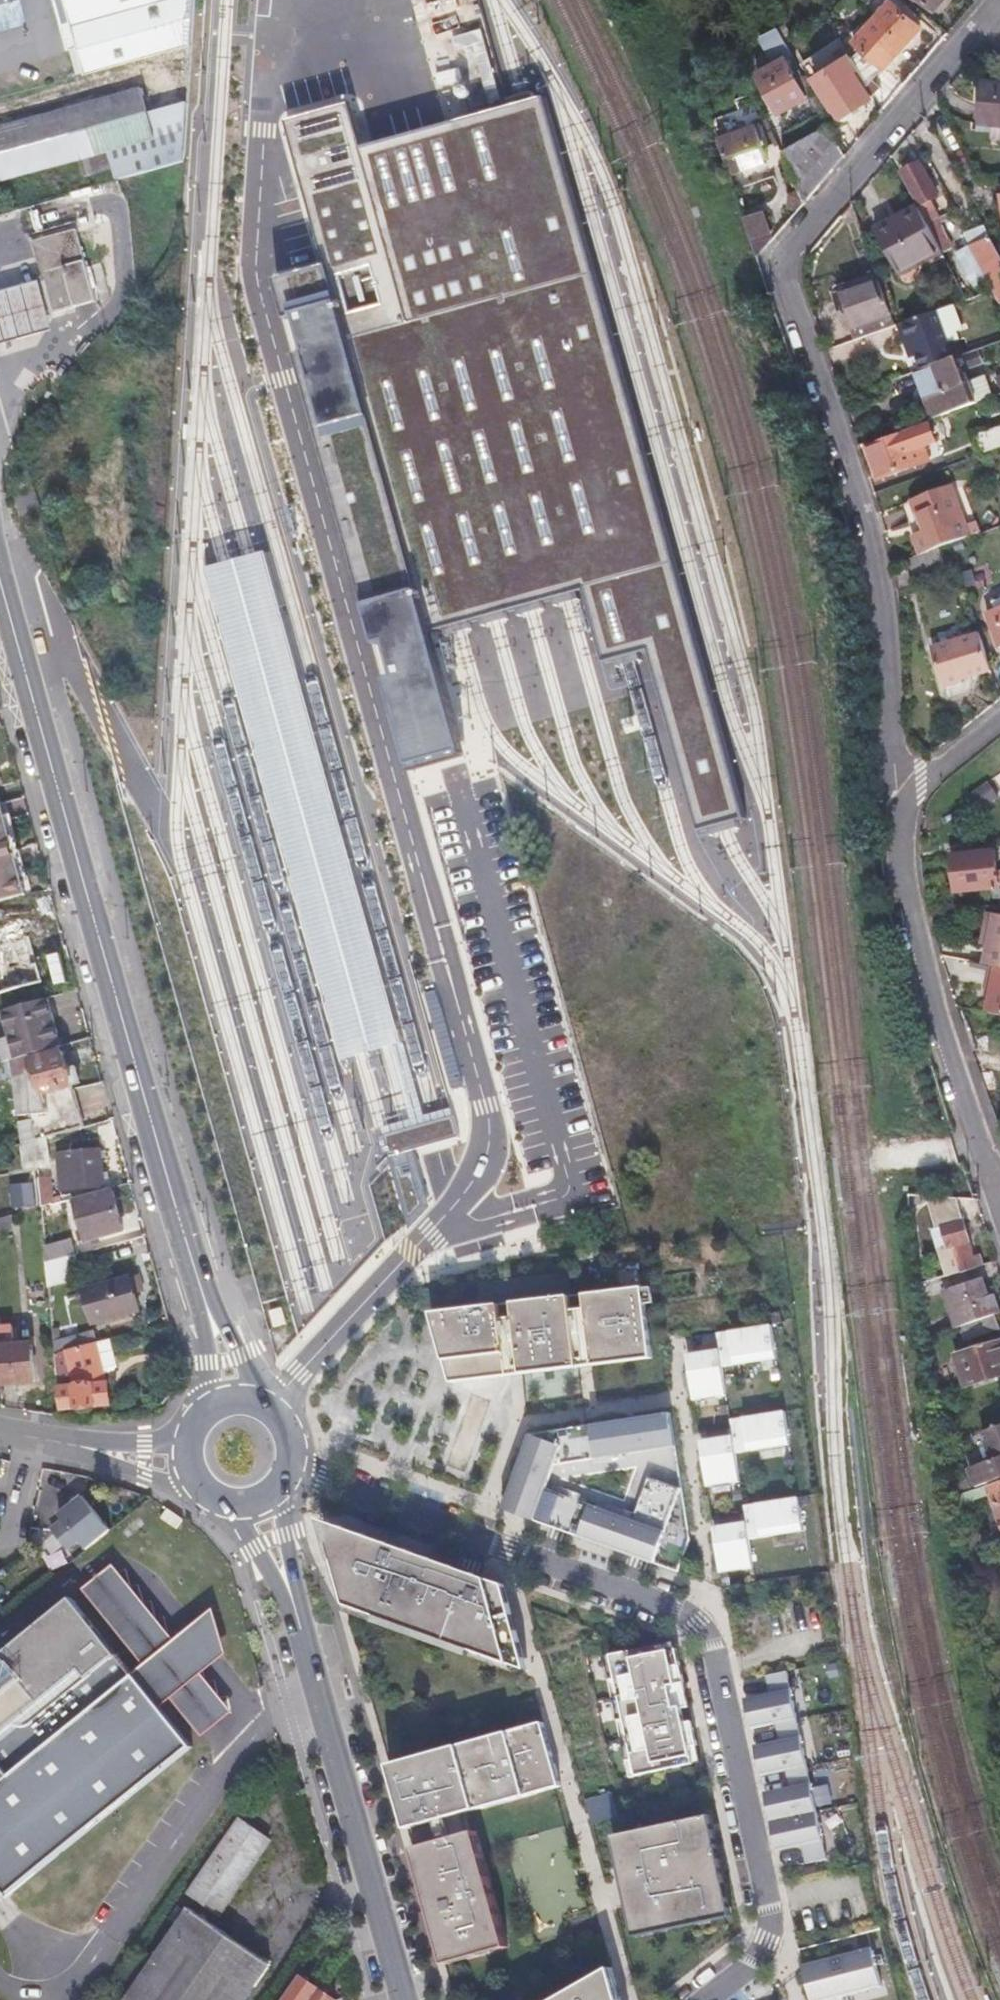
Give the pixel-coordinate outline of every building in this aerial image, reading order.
[(193,46),(196,0),(65,0),(86,75),(193,46)] [(944,16),(958,0),(926,0),(944,16)] [(859,67),(874,95),(929,33),(900,6),(862,47),(870,55),(859,67)] [(778,25),(758,35),(766,52),(786,42),(778,25)] [(810,101),(790,64),(761,81),(782,117),(810,101)] [(846,123),(875,103),(859,80),(830,99),(846,123)] [(999,133),(999,91),(983,90),(980,132),(999,133)] [(184,151),(188,107),(145,119),(139,93),(0,131),(0,183),(102,155),(109,183),(183,163),(184,151)] [(324,261),(271,277),(406,766),(456,754),(424,624),(458,615),(491,605),(528,595),(564,584),(580,581),(600,657),(625,651),(644,643),(696,827),(720,822),(741,817),(539,96),(522,100),(356,146),(345,103),(281,120),(324,261)] [(720,145),(732,179),(769,165),(757,132),(720,145)] [(809,209),(851,161),(835,132),(787,158),(791,167),(809,209)] [(980,132),(980,139),(993,140),(992,147),(999,148),(999,133),(980,132)] [(940,204),(923,172),(907,180),(922,213),(931,231),(941,226),(943,225),(933,207),(940,204)] [(766,210),(747,216),(755,244),(775,238),(766,210)] [(931,231),(922,214),(920,210),(875,235),(903,286),(947,262),(946,261),(944,257),(931,231)] [(52,314),(95,303),(73,226),(31,239),(52,314)] [(957,255),(941,226),(931,231),(944,257),(946,261),(957,255)] [(999,296),(999,255),(995,245),(977,254),(987,274),(993,285),(999,297),(999,296)] [(986,288),(993,285),(987,274),(981,277),(986,288)] [(0,288),(0,340),(48,328),(35,279),(0,288)] [(969,303),(958,283),(936,291),(944,312),(969,303)] [(862,345),(902,331),(886,286),(845,300),(856,335),(859,334),(862,345)] [(943,317),(906,330),(915,356),(922,353),(930,375),(966,362),(960,347),(955,349),(943,317)] [(985,357),(966,362),(972,378),(991,371),(985,357)] [(966,362),(930,375),(927,376),(936,400),(931,402),(940,425),(983,410),(976,389),(972,378),(966,362)] [(927,376),(922,378),(931,402),(936,400),(927,376)] [(976,389),(983,410),(999,404),(999,403),(992,382),(976,389)] [(886,484),(933,467),(927,451),(943,445),(937,429),(910,439),(874,452),(886,484)] [(999,458),(999,439),(980,446),(986,463),(988,462),(999,458)] [(926,562),(945,555),(959,551),(973,545),(957,493),(917,506),(927,536),(918,539),(926,562)] [(908,510),(918,539),(927,536),(917,506),(908,510)] [(228,564),(213,568),(353,1065),(364,1062),(387,1056),(418,1047),(428,1044),(288,547),(280,550),(249,558),(228,564)] [(992,612),(999,637),(999,609),(992,612)] [(946,631),(948,640),(969,634),(966,625),(946,631)] [(994,667),(983,630),(969,634),(948,640),(935,644),(948,685),(967,679),(966,676),(994,667)] [(26,895),(1,803),(0,803),(0,902),(26,895)] [(998,850),(997,847),(952,853),(957,890),(993,886),(999,885),(999,868),(998,850)] [(999,966),(999,914),(988,911),(984,932),(991,933),(989,945),(985,964),(996,966),(999,966)] [(0,924),(0,992),(43,983),(29,917),(0,924)] [(982,944),(989,945),(991,933),(984,932),(982,944)] [(996,966),(992,987),(990,997),(987,1011),(999,1014),(999,966),(996,966)] [(47,996),(6,1008),(19,1052),(10,1055),(15,1074),(29,1070),(29,1062),(28,1052),(62,1042),(47,996)] [(29,1070),(34,1114),(48,1113),(45,1091),(84,1080),(81,1067),(71,1070),(67,1053),(29,1062),(29,1070)] [(49,1135),(25,1142),(28,1165),(52,1163),(49,1135)] [(98,1184),(108,1180),(107,1170),(102,1171),(99,1145),(70,1147),(71,1157),(57,1159),(60,1187),(98,1184)] [(41,1204),(55,1200),(52,1169),(39,1170),(41,1204)] [(109,1186),(76,1195),(81,1218),(73,1220),(80,1240),(122,1229),(109,1186)] [(976,1256),(956,1198),(934,1197),(945,1229),(950,1228),(957,1245),(947,1249),(955,1273),(979,1266),(976,1256)] [(0,1215),(0,1230),(18,1225),(19,1210),(0,1215)] [(46,1244),(47,1259),(72,1252),(69,1238),(46,1244)] [(47,1259),(49,1282),(78,1273),(72,1252),(47,1259)] [(982,1254),(976,1256),(979,1266),(985,1265),(982,1254)] [(136,1275),(83,1290),(92,1323),(137,1311),(130,1289),(140,1286),(136,1275)] [(999,1312),(999,1309),(995,1297),(989,1299),(983,1282),(947,1293),(958,1327),(960,1326),(996,1314),(999,1312)] [(645,1290),(431,1315),(453,1383),(653,1359),(645,1290)] [(999,1327),(996,1314),(960,1326),(966,1339),(999,1327)] [(4,1344),(6,1368),(40,1364),(37,1328),(25,1329),(24,1317),(1,1319),(4,1344)] [(53,1327),(54,1336),(62,1335),(61,1326),(53,1327)] [(772,1326),(719,1333),(722,1367),(777,1360),(772,1326)] [(54,1336),(54,1340),(65,1340),(66,1349),(100,1339),(99,1329),(62,1335),(54,1336)] [(54,1340),(60,1408),(109,1403),(107,1382),(104,1381),(100,1339),(66,1349),(65,1340),(54,1340)] [(958,1353),(967,1383),(999,1373),(999,1339),(958,1353)] [(718,1351),(686,1355),(694,1401),(726,1397),(718,1351)] [(784,1411),(732,1421),(738,1456),(790,1446),(784,1411)] [(672,1416),(532,1437),(505,1509),(679,1570),(689,1538),(672,1416)] [(979,1431),(989,1462),(972,1468),(978,1485),(999,1477),(999,1424),(979,1431)] [(734,1437),(703,1442),(708,1487),(739,1483),(734,1437)] [(969,1480),(952,1485),(954,1498),(973,1491),(969,1480)] [(954,1498),(956,1504),(956,1508),(993,1494),(997,1505),(995,1506),(999,1520),(999,1484),(990,1488),(989,1485),(973,1491),(954,1498)] [(113,1531),(86,1497),(62,1516),(67,1522),(55,1531),(70,1551),(82,1541),(89,1550),(113,1531)] [(797,1497),(745,1507),(750,1541),(804,1530),(797,1497)] [(968,1529),(988,1521),(983,1506),(980,1505),(962,1511),(968,1529)] [(185,1517),(169,1507),(163,1516),(179,1526),(185,1517)] [(746,1522),(714,1527),(721,1573),(753,1568),(746,1522)] [(339,1530),(331,1553),(348,1610),(441,1643),(444,1652),(495,1669),(496,1663),(527,1674),(502,1588),(339,1530)] [(149,1660),(138,1669),(165,1703),(173,1697),(207,1731),(237,1706),(207,1669),(232,1649),(219,1603),(179,1635),(117,1561),(86,1587),(149,1660)] [(165,1703),(138,1669),(77,1593),(10,1648),(6,1645),(0,1650),(0,1877),(12,1891),(197,1741),(165,1703)] [(675,1644),(608,1657),(632,1777),(700,1763),(683,1687),(673,1690),(664,1656),(675,1654),(675,1644)] [(769,1694),(744,1700),(751,1730),(797,1720),(787,1672),(765,1677),(769,1694)] [(780,1742),(753,1747),(761,1776),(806,1766),(801,1738),(797,1721),(776,1726),(780,1742)] [(393,1771),(411,1836),(565,1791),(546,1728),(393,1771)] [(789,1788),(764,1793),(771,1822),(815,1812),(805,1766),(785,1771),(789,1788)] [(816,1813),(770,1822),(776,1852),(801,1847),(805,1865),(826,1861),(816,1813)] [(709,1817),(618,1841),(638,1939),(734,1918),(709,1817)] [(243,1823),(195,1894),(224,1914),(273,1843),(243,1823)] [(477,1840),(417,1857),(446,1968),(507,1949),(477,1840)] [(271,1967),(188,1911),(127,1999),(249,1999),(271,1967)] [(803,1965),(813,1999),(831,1999),(882,1988),(870,1948),(803,1965)] [(565,1999),(620,1999),(612,1973),(565,1999)] [(319,1989),(302,1978),(287,1999),(311,1999),(319,1989)] [(319,1989),(311,1999),(335,1999),(319,1989)]
